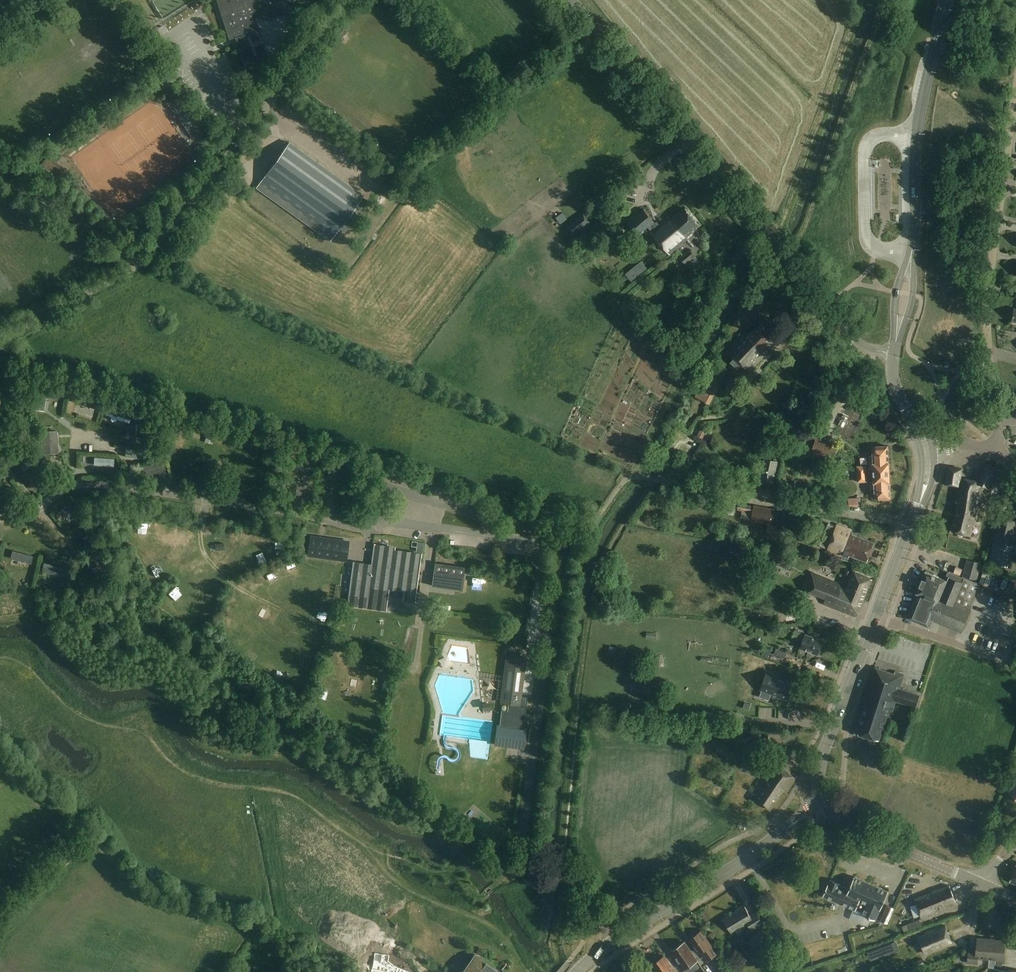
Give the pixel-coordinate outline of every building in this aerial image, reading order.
[(227,33),(229,40),(235,38),(246,73),(270,65),(256,18),(264,16),(265,21),(292,12),(290,7),(291,7),(294,6),(292,0),(217,0),(227,33)] [(185,162),(193,157),(157,99),(149,104),(152,110),(158,107),(161,112),(160,112),(165,121),(161,123),(185,162)] [(260,183),(256,187),(331,241),(364,196),(289,142),(260,183)] [(200,144),(194,147),(200,156),(206,152),(200,144)] [(699,225),(685,208),(672,220),(668,218),(657,227),(653,222),(654,222),(644,210),(638,214),(636,211),(626,220),(640,236),(645,232),(644,230),(648,227),(652,231),(651,232),(670,254),(688,239),(687,237),(693,231),(692,230),(699,225)] [(591,222),(583,212),(566,224),(575,236),(582,232),(580,230),(591,222)] [(702,263),(691,249),(681,258),(692,272),(702,263)] [(773,339),(759,325),(747,337),(742,337),(728,352),(748,371),(765,354),(763,352),(769,346),(767,345),(773,339)] [(719,377),(709,372),(699,389),(701,390),(707,393),(710,395),(719,377)] [(79,410),(99,412),(100,403),(80,401),(79,410)] [(50,412),(53,404),(46,402),(43,411),(50,412)] [(130,423),(133,413),(111,406),(108,416),(130,423)] [(842,422),(837,433),(843,436),(848,425),(842,422)] [(701,436),(707,439),(711,428),(705,426),(701,436)] [(62,450),(61,431),(44,432),(45,451),(62,450)] [(816,439),(809,436),(804,448),(811,450),(810,452),(831,461),(838,445),(817,437),(816,439)] [(874,471),(890,471),(889,462),(888,446),(876,446),(872,447),(873,456),(869,456),(870,468),(874,468),(874,471)] [(778,461),(765,458),(760,479),(773,482),(778,461)] [(171,480),(167,463),(167,461),(162,462),(143,467),(145,476),(159,473),(161,482),(171,480)] [(1001,470),(987,463),(977,481),(961,477),(962,469),(949,467),(946,484),(959,486),(956,502),(959,503),(952,531),(971,535),(983,486),(990,490),(1001,470)] [(21,475),(34,490),(46,481),(33,465),(21,475)] [(870,468),(866,468),(866,470),(857,471),(858,482),(867,481),(866,477),(874,476),(874,482),(870,482),(871,489),(875,489),(875,499),(879,499),(891,498),(890,482),(890,471),(874,471),(874,468),(870,468)] [(861,498),(851,499),(851,507),(861,506),(861,498)] [(74,504),(60,515),(64,520),(78,509),(74,504)] [(754,507),(739,505),(738,511),(753,513),(751,522),(775,526),(778,510),(754,505),(754,507)] [(1007,566),(1015,521),(998,517),(989,562),(1007,566)] [(836,527),(828,524),(820,545),(828,548),(827,551),(841,556),(841,554),(849,557),(850,555),(866,561),(874,542),(853,534),(851,529),(837,524),(836,527)] [(245,530),(243,541),(253,543),(255,532),(245,530)] [(340,556),(342,541),(310,536),(308,552),(340,556)] [(354,563),(349,604),(385,610),(388,588),(405,590),(404,600),(414,601),(421,554),(394,551),(394,548),(375,545),(373,565),(354,563)] [(794,560),(779,553),(776,562),(790,568),(794,560)] [(981,563),(967,559),(962,576),(976,580),(981,563)] [(65,575),(66,569),(46,566),(45,572),(65,575)] [(978,583),(948,571),(945,580),(925,572),(917,593),(918,594),(908,618),(929,627),(932,620),(962,632),(970,612),(978,583)] [(272,585),(284,582),(281,572),(269,575),(272,585)] [(872,579),(853,572),(847,587),(811,572),(804,590),(826,598),(824,603),(857,616),(872,579)] [(992,587),(994,575),(984,573),(982,585),(992,587)] [(434,574),(432,586),(462,590),(464,578),(434,574)] [(1007,579),(1003,587),(1007,589),(1011,581),(1007,579)] [(443,614),(442,624),(456,626),(457,615),(443,614)] [(319,615),(316,625),(325,628),(328,618),(319,615)] [(229,617),(230,628),(238,628),(238,617),(229,617)] [(805,634),(795,630),(792,639),(802,643),(800,647),(818,654),(823,640),(819,639),(820,635),(813,632),(811,636),(805,634)] [(244,633),(235,636),(238,647),(247,644),(244,633)] [(779,650),(777,655),(787,659),(789,654),(779,650)] [(527,657),(506,655),(501,703),(521,705),(527,657)] [(895,674),(874,667),(864,700),(866,700),(856,733),(879,740),(887,716),(888,716),(890,711),(892,711),(895,702),(916,708),(920,695),(900,688),(904,674),(895,672),(895,674)] [(789,700),(790,698),(795,683),(795,682),(767,672),(767,673),(761,688),(762,689),(760,697),(769,700),(772,694),(789,700)] [(652,680),(631,678),(631,686),(636,686),(636,691),(650,693),(652,680)] [(506,714),(506,715),(507,715),(506,721),(505,722),(506,722),(505,727),(505,728),(504,734),(504,735),(504,738),(503,738),(504,738),(503,745),(502,745),(503,745),(509,746),(515,746),(515,747),(516,747),(516,746),(522,747),(522,748),(522,747),(523,741),(523,740),(523,737),(524,737),(523,737),(524,730),(525,730),(523,729),(523,724),(524,724),(524,723),(523,723),(524,717),(525,717),(525,716),(524,716),(524,717),(518,716),(517,716),(512,715),(507,714),(506,714)] [(400,728),(403,720),(394,716),(391,725),(400,728)] [(796,734),(769,732),(769,742),(795,744),(796,734)] [(741,771),(762,772),(763,754),(751,753),(752,745),(742,744),(741,771)] [(796,779),(776,764),(766,779),(768,780),(756,799),(771,810),(784,791),(786,793),(796,779)] [(1008,791),(1015,798),(1015,782),(1008,791)] [(878,886),(855,877),(849,890),(847,890),(848,889),(844,887),(843,888),(840,886),(841,884),(832,880),(830,884),(829,884),(823,896),(856,910),(856,909),(863,912),(862,914),(875,920),(880,909),(888,891),(883,889),(881,885),(878,886)] [(945,880),(936,882),(938,888),(947,886),(945,880)] [(956,903),(949,885),(914,899),(922,919),(938,913),(937,911),(956,903)] [(750,916),(744,905),(735,910),(736,912),(724,919),(732,933),(748,924),(752,931),(763,924),(756,912),(750,916)] [(894,908),(888,905),(881,921),(888,924),(894,908)] [(922,921),(905,926),(906,931),(923,927),(922,921)] [(951,942),(945,925),(938,928),(938,927),(925,933),(926,934),(918,937),(924,953),(923,953),(924,955),(927,954),(927,952),(941,947),(951,942)] [(715,955),(710,947),(711,946),(701,931),(689,939),(699,953),(704,950),(710,959),(715,955)] [(990,959),(991,939),(977,938),(976,952),(969,951),(968,963),(978,964),(978,958),(990,959)] [(991,939),(990,959),(996,960),(995,969),(994,971),(1015,971),(1002,969),(1003,960),(1004,960),(1005,940),(991,939)] [(672,951),(679,962),(686,971),(692,971),(698,968),(695,962),(697,961),(692,953),(685,942),(672,951)] [(881,946),(866,952),(869,961),(884,956),(881,946)] [(372,971),(395,971),(397,968),(389,962),(390,956),(375,953),(372,971)] [(665,956),(651,965),(656,971),(676,971),(665,956)] [(496,971),(495,970),(494,969),(493,968),(492,967),(491,966),(489,964),(487,963),(486,963),(484,961),(483,961),(481,960),(479,959),(478,959),(477,958),(467,971),(496,971)] [(719,958),(711,963),(717,971),(726,971),(728,970),(719,958)]
